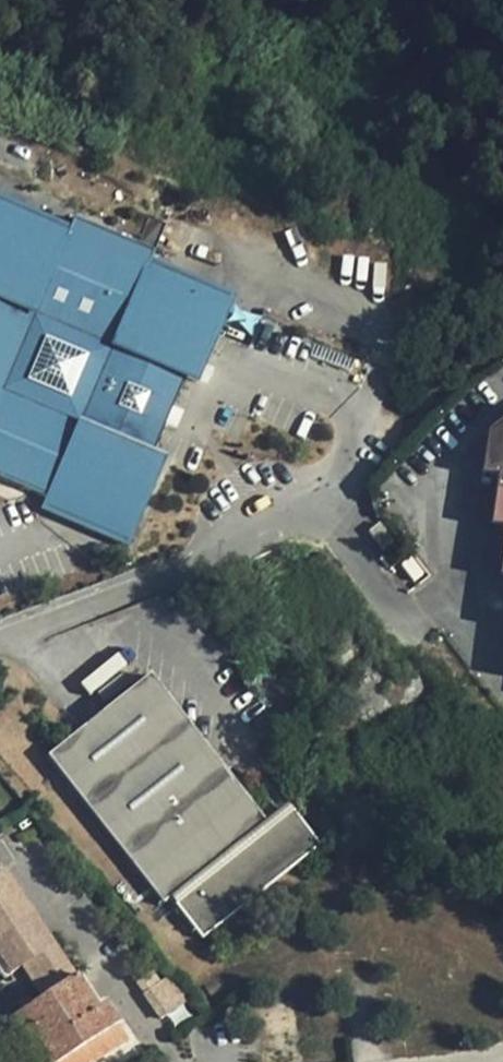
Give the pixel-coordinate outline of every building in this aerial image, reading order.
[(53,492),(49,501),(131,538),(167,456),(159,451),(193,372),(201,377),(237,295),(157,258),(160,248),(79,217),(76,224),(0,192),(0,468),(53,492)] [(498,478),(502,444),(502,422),(486,435),(480,476),(498,478)] [(502,531),(502,496),(496,495),(491,530),(502,531)] [(263,822),(230,780),(149,676),(75,734),(46,757),(163,902),(169,897),(263,822)] [(284,806),(263,822),(169,897),(176,905),(291,812),(284,806)] [(318,846),(291,812),(176,905),(202,938),(318,846)] [(22,1012),(55,1061),(90,1061),(124,1040),(114,1025),(116,1023),(103,1004),(96,1009),(81,986),(75,977),(83,972),(62,940),(55,944),(6,871),(0,875),(0,969),(6,978),(28,965),(47,995),(22,1012)] [(187,1000),(166,979),(144,994),(161,1018),(187,1000)] [(22,1012),(17,1005),(5,1013),(37,1061),(55,1061),(22,1012)]
